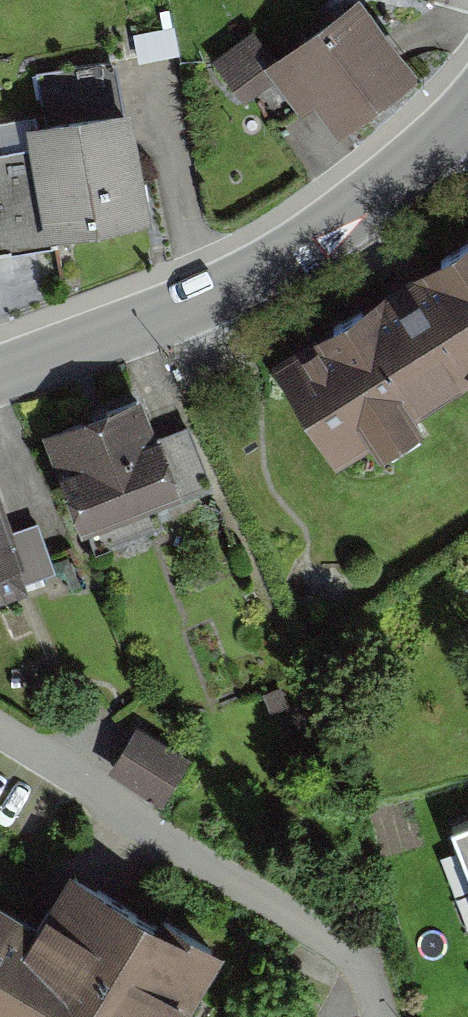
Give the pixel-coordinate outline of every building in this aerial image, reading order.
[(352,0),(346,0),(267,59),(253,40),(207,74),(234,110),(268,85),(290,115),(303,106),(325,135),(407,74),(352,0)] [(146,220),(123,104),(0,129),(0,249),(146,220)] [(260,366),(327,469),(464,381),(467,384),(467,243),(260,366)] [(142,393),(35,433),(72,531),(179,491),(142,393)] [(20,561),(0,502),(0,568),(20,561)] [(129,728),(104,770),(158,802),(183,760),(129,728)] [(444,823),(467,885),(467,814),(444,823)] [(0,908),(0,1016),(151,1016),(194,944),(49,860),(16,917),(0,908)]
